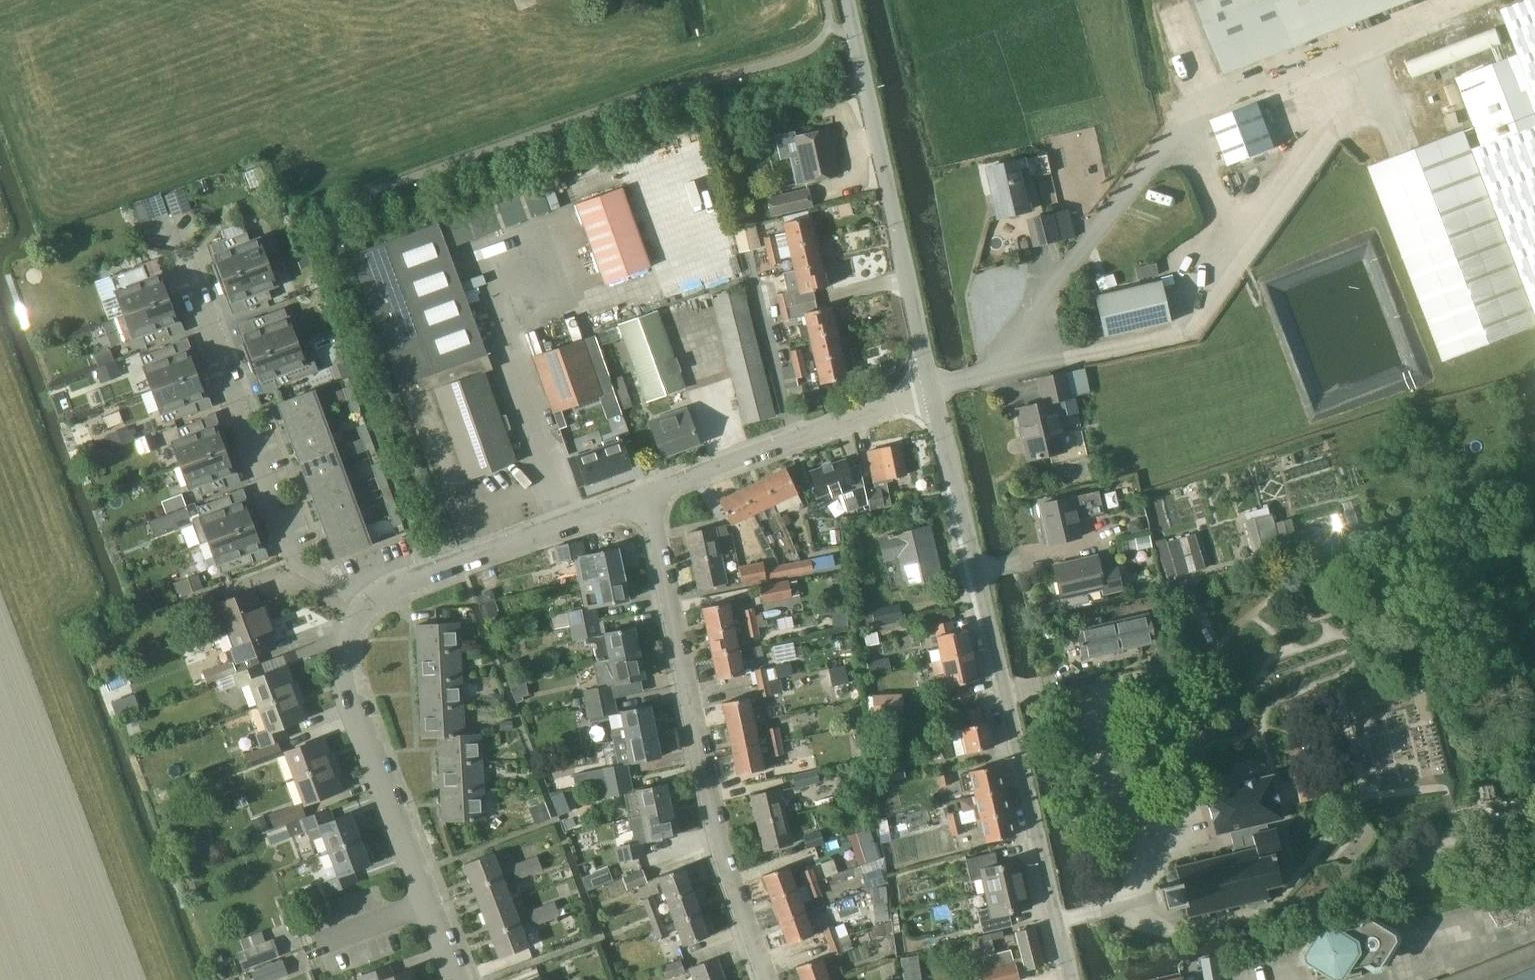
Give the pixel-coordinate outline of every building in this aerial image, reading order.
[(1413,0),(1197,0),(1227,74),(1413,0)] [(1457,76),(1483,144),(1473,148),(1534,311),(1534,0),(1526,0),(1502,10),(1518,52),(1509,56),(1457,76)] [(1412,78),(1505,43),(1499,26),(1406,61),(1412,78)] [(1276,147),(1260,101),(1212,119),(1229,164),(1276,147)] [(828,127),(795,135),(805,181),(839,173),(828,127)] [(1473,148),(1466,130),(1369,166),(1444,360),(1534,325),(1534,311),(1473,148)] [(999,216),(1033,209),(1028,186),(1033,185),(1027,158),(988,167),(999,216)] [(192,210),(183,185),(163,193),(172,217),(192,210)] [(576,204),(603,283),(651,266),(623,187),(576,204)] [(771,214),(811,205),(808,188),(768,196),(771,214)] [(149,198),(133,204),(140,222),(156,216),(149,198)] [(1034,244),(1075,236),(1070,210),(1029,219),(1034,244)] [(815,240),(809,215),(783,221),(786,235),(777,238),(776,235),(765,237),(768,251),(815,240)] [(438,489),(439,488),(516,460),(484,372),(493,369),(439,222),(351,254),(438,489)] [(754,222),(733,227),(739,251),(760,247),(754,222)] [(219,280),(268,262),(259,239),(251,243),(247,232),(223,241),(227,252),(216,256),(218,262),(213,264),(219,280)] [(782,262),(781,258),(791,255),(794,269),(821,262),(815,240),(768,251),(771,264),(782,262)] [(244,297),(248,308),(272,299),(268,288),(276,284),(268,262),(219,280),(225,296),(230,294),(233,301),(244,297)] [(783,272),(788,291),(777,293),(781,308),(791,305),(816,299),(814,289),(827,286),(821,262),(794,269),(794,270),(783,272)] [(111,276),(96,282),(109,319),(116,316),(125,313),(125,314),(174,295),(168,279),(162,281),(160,275),(149,279),(144,264),(111,276)] [(1105,336),(1170,320),(1161,279),(1096,295),(1105,336)] [(745,422),(775,415),(743,285),(712,293),(745,422)] [(125,314),(125,313),(116,316),(124,340),(141,333),(146,344),(170,335),(166,324),(177,320),(174,314),(180,312),(174,295),(125,314)] [(791,305),(781,308),(784,321),(794,318),(805,316),(807,324),(799,326),(802,339),(810,337),(837,331),(831,305),(818,308),(816,299),(791,305)] [(248,359),(297,341),(285,307),(252,320),(256,331),(245,335),(248,341),(242,343),(248,359)] [(647,401),(686,387),(657,309),(618,323),(647,401)] [(815,359),(842,353),(837,331),(810,337),(815,359)] [(534,355),(554,410),(602,393),(582,338),(534,355)] [(273,376),(277,387),(319,371),(314,359),(305,362),(297,341),(248,359),(254,375),(260,373),(262,380),(273,376)] [(153,389),(202,371),(196,355),(190,357),(188,350),(177,355),(173,343),(140,356),(153,389)] [(793,364),(805,362),(802,347),(790,350),(793,364)] [(842,353),(815,359),(820,383),(847,377),(842,353)] [(342,361),(336,363),(342,379),(348,377),(354,375),(348,359),(342,361)] [(115,360),(94,367),(100,383),(121,375),(115,360)] [(805,362),(793,364),(795,377),(808,375),(805,362)] [(194,400),(205,395),(202,389),(208,387),(202,371),(153,389),(165,423),(198,411),(194,400)] [(1045,401),(1017,408),(1030,459),(1067,450),(1058,416),(1080,411),(1076,394),(1071,395),(1065,372),(1040,378),(1039,378),(1045,401)] [(347,400),(356,397),(351,385),(343,388),(347,400)] [(286,423),(321,410),(314,390),(279,403),(286,423)] [(356,397),(347,400),(352,412),(360,409),(356,397)] [(688,419),(685,409),(672,413),(676,424),(654,431),(658,443),(655,444),(658,453),(662,452),(662,455),(700,442),(692,418),(688,419)] [(294,442),(328,429),(321,410),(286,423),(294,442)] [(218,432),(216,426),(205,430),(201,419),(177,428),(181,439),(172,442),(181,465),(230,446),(224,430),(218,432)] [(362,439),(370,435),(366,424),(357,427),(362,439)] [(126,426),(108,433),(113,447),(135,439),(132,428),(128,430),(126,426)] [(301,461),(336,448),(328,429),(294,442),(301,461)] [(154,432),(137,439),(136,439),(136,440),(142,455),(160,448),(154,432)] [(370,435),(362,439),(366,450),(374,447),(370,435)] [(588,481),(629,466),(620,440),(570,458),(579,482),(587,479),(588,481)] [(875,488),(865,490),(869,511),(893,509),(888,483),(887,478),(891,477),(907,474),(902,444),(868,450),(875,488)] [(222,475),(233,471),(230,465),(236,462),(230,446),(181,465),(189,487),(197,484),(202,495),(226,486),(222,475)] [(308,480),(343,467),(336,448),(301,461),(308,480)] [(845,459),(809,470),(818,496),(840,489),(842,497),(856,492),(864,490),(862,482),(854,484),(845,459)] [(376,477),(384,474),(380,462),(371,465),(376,477)] [(786,466),(763,477),(775,503),(798,492),(786,466)] [(315,499),(350,486),(343,467),(308,480),(315,499)] [(384,474),(376,477),(380,488),(389,485),(384,474)] [(754,513),(775,503),(763,477),(741,488),(754,513)] [(322,519),(357,506),(350,486),(315,499),(322,519)] [(731,524),(754,513),(741,488),(719,499),(731,524)] [(1049,543),(1083,535),(1080,520),(1105,514),(1100,490),(1040,504),(1049,543)] [(246,508),(244,501),(233,505),(229,494),(196,506),(200,518),(191,521),(200,544),(209,541),(209,540),(258,522),(252,505),(246,508)] [(390,515),(399,512),(394,500),(386,503),(390,515)] [(187,505),(171,511),(174,521),(190,515),(187,505)] [(329,538),(364,525),(357,506),(322,519),(329,538)] [(1337,534),(1349,530),(1343,511),(1331,514),(1337,534)] [(399,512),(390,515),(394,527),(403,523),(399,512)] [(1264,514),(1244,519),(1253,554),(1298,543),(1291,518),(1266,524),(1264,514)] [(250,550),(261,546),(258,540),(264,538),(258,522),(209,540),(209,541),(221,573),(254,561),(250,550)] [(364,525),(329,538),(337,558),(371,545),(364,525)] [(889,588),(928,581),(942,578),(931,525),(879,536),(889,588)] [(693,561),(722,554),(716,526),(687,532),(693,561)] [(1195,532),(1166,541),(1176,576),(1205,568),(1195,532)] [(1148,536),(1136,538),(1138,549),(1151,547),(1148,536)] [(579,582),(624,574),(619,547),(585,554),(582,541),(556,546),(559,562),(574,559),(579,582)] [(722,554),(693,561),(699,587),(728,581),(722,554)] [(832,554),(766,567),(768,579),(834,566),(832,554)] [(1101,567),(1099,555),(1054,565),(1063,602),(1104,592),(1105,593),(1123,589),(1117,563),(1101,567)] [(568,611),(570,625),(600,619),(597,605),(629,599),(624,574),(579,582),(584,608),(568,611)] [(762,602),(791,596),(800,595),(798,578),(789,580),(759,586),(762,602)] [(230,632),(268,618),(263,603),(258,605),(253,592),(215,605),(214,605),(215,607),(219,619),(225,617),(230,632)] [(211,594),(173,608),(178,621),(215,607),(214,605),(215,605),(211,594)] [(733,613),(730,601),(703,606),(708,632),(757,622),(754,607),(742,609),(743,611),(733,613)] [(901,609),(872,614),(876,631),(905,625),(901,609)] [(847,610),(840,611),(841,625),(849,624),(847,610)] [(1084,658),(1156,640),(1150,612),(1077,629),(1084,658)] [(268,618),(230,632),(234,645),(230,647),(235,661),(272,648),(267,634),(273,632),(268,618)] [(600,619),(570,625),(573,640),(581,638),(584,638),(586,646),(596,643),(600,660),(639,652),(634,626),(602,632),(600,619)] [(932,661),(972,652),(966,627),(954,630),(952,620),(933,624),(938,647),(929,649),(932,661)] [(418,651),(462,650),(460,622),(417,624),(418,651)] [(757,622),(708,632),(713,654),(740,649),(740,648),(738,637),(747,635),(748,638),(761,635),(757,622)] [(718,679),(745,673),(743,661),(755,659),(753,646),(740,648),(740,649),(713,654),(718,679)] [(420,681),(463,678),(462,650),(418,651),(420,681)] [(586,704),(613,698),(610,684),(644,678),(639,652),(600,660),(600,661),(593,662),(598,687),(583,689),(586,704)] [(972,652),(932,661),(935,675),(944,673),(949,699),(969,695),(966,682),(978,679),(972,652)] [(870,675),(892,671),(889,656),(868,661),(870,675)] [(503,664),(508,680),(528,674),(523,657),(503,664)] [(208,683),(234,673),(231,662),(204,672),(208,683)] [(234,673),(215,680),(219,691),(237,684),(239,687),(249,683),(258,705),(296,692),(287,666),(265,673),(261,663),(234,673)] [(832,686),(849,682),(845,664),(828,667),(832,686)] [(757,683),(769,680),(767,666),(755,669),(757,683)] [(135,697),(132,675),(107,679),(111,701),(135,697)] [(526,677),(508,680),(517,702),(525,701),(524,695),(530,694),(526,677)] [(421,705),(464,704),(463,678),(420,681),(421,705)] [(769,680),(757,683),(760,697),(772,694),(783,692),(780,678),(769,680)] [(261,747),(280,740),(288,738),(284,725),(305,718),(296,692),(258,705),(266,729),(256,733),(261,747)] [(903,694),(872,695),(873,714),(903,713),(903,694)] [(723,702),(728,726),(755,721),(755,720),(767,718),(765,706),(752,708),(750,697),(723,702)] [(613,698),(586,704),(588,717),(616,712),(613,698)] [(466,733),(466,732),(464,704),(421,705),(423,737),(439,736),(439,735),(466,733)] [(622,727),(612,729),(614,739),(655,731),(650,705),(619,711),(622,727)] [(951,730),(954,743),(956,755),(966,752),(994,746),(988,722),(983,723),(979,706),(966,709),(970,726),(951,730)] [(728,726),(733,750),(781,740),(778,727),(757,732),(755,721),(728,726)] [(440,763),(483,762),(482,731),(466,732),(466,733),(439,735),(439,736),(440,763)] [(655,731),(614,739),(619,764),(630,762),(660,756),(655,731)] [(294,777),(331,763),(327,753),(331,752),(326,737),(285,752),(286,754),(294,777)] [(285,752),(280,740),(261,747),(245,753),(250,767),(286,754),(285,752)] [(765,769),(762,757),(783,752),(781,740),(733,750),(738,774),(765,769)] [(901,752),(876,757),(878,768),(881,783),(906,778),(903,764),(901,752)] [(813,754),(790,759),(792,771),(816,766),(813,754)] [(441,789),(485,787),(483,762),(440,763),(441,789)] [(619,764),(572,772),(575,787),(599,784),(599,783),(632,776),(630,762),(619,764)] [(331,763),(294,777),(304,803),(343,788),(338,774),(336,775),(331,763)] [(975,798),(1003,791),(997,764),(969,770),(975,798)] [(817,770),(793,776),(795,787),(819,781),(817,770)] [(1323,770),(1295,774),(1296,781),(1300,802),(1328,795),(1324,777),(1323,770)] [(1169,883),(1159,885),(1164,906),(1186,901),(1189,915),(1246,902),(1247,906),(1268,901),(1267,896),(1270,896),(1268,888),(1283,884),(1276,854),(1281,853),(1275,826),(1267,828),(1266,822),(1282,818),(1272,772),(1202,789),(1212,833),(1239,827),(1243,844),(1231,847),(1233,853),(1178,866),(1178,869),(1171,871),(1167,876),(1169,883)] [(950,773),(938,776),(940,786),(952,784),(950,773)] [(599,783),(599,784),(600,798),(635,790),(632,776),(599,783)] [(888,795),(915,789),(912,778),(886,784),(888,795)] [(641,815),(672,809),(667,784),(636,790),(641,815)] [(485,787),(441,789),(443,821),(486,819),(485,787)] [(758,823),(787,815),(780,787),(751,794),(758,823)] [(980,819),(1008,812),(1003,791),(975,798),(980,819)] [(532,815),(548,809),(544,800),(528,806),(532,815)] [(299,819),(308,816),(304,803),(268,815),(274,828),(299,819)] [(308,816),(299,819),(303,831),(307,829),(310,838),(314,838),(323,835),(328,850),(361,838),(351,812),(334,819),(330,808),(308,816)] [(634,842),(646,840),(677,834),(672,809),(641,815),(630,817),(634,842)] [(1008,812),(980,819),(985,842),(1013,835),(1008,812)] [(959,813),(948,815),(951,828),(962,826),(959,813)] [(787,815),(758,823),(765,850),(794,842),(787,815)] [(962,826),(951,828),(953,834),(963,832),(962,826)] [(871,827),(857,831),(862,848),(855,850),(859,863),(881,857),(871,827)] [(820,831),(803,837),(807,847),(823,842),(820,831)] [(361,838),(328,850),(338,876),(321,882),(326,894),(358,882),(353,870),(371,864),(361,838)] [(647,857),(644,842),(614,845),(617,862),(647,857)] [(495,851),(465,863),(474,887),(504,876),(513,872),(510,864),(509,861),(500,865),(495,851)] [(985,892),(1027,883),(1021,859),(999,864),(996,851),(966,857),(971,880),(982,878),(985,892)] [(536,854),(525,859),(530,873),(542,869),(536,854)] [(525,859),(510,864),(513,872),(516,878),(530,873),(525,859)] [(587,885),(614,879),(610,865),(584,871),(587,885)] [(772,897),(798,887),(789,865),(763,875),(772,897)] [(806,885),(818,880),(813,866),(802,872),(806,885)] [(628,891),(648,882),(643,868),(621,876),(628,891)] [(667,902),(692,892),(683,868),(658,877),(667,902)] [(867,888),(885,882),(881,868),(862,874),(867,888)] [(482,911),(513,899),(504,876),(474,887),(482,911)] [(811,898),(823,894),(818,880),(806,885),(798,887),(772,897),(780,921),(806,911),(802,900),(810,897),(811,898)] [(1027,883),(985,892),(988,908),(978,910),(983,931),(1012,925),(1009,912),(1032,907),(1027,883)] [(674,922),(700,913),(692,892),(667,902),(674,922)] [(644,899),(642,900),(645,905),(646,909),(658,905),(656,901),(654,895),(644,899)] [(490,932),(521,921),(513,899),(482,911),(490,932)] [(541,906),(546,921),(561,915),(555,900),(541,906)] [(658,905),(646,909),(653,928),(654,930),(665,925),(664,924),(658,905)] [(532,926),(546,921),(541,906),(527,911),(532,926)] [(806,911),(780,921),(788,942),(814,933),(806,911)] [(700,913),(674,922),(682,943),(708,934),(700,913)] [(1321,925),(1303,953),(1305,960),(1333,979),(1340,978),(1348,965),(1366,963),(1372,965),(1377,964),(1393,940),(1392,932),(1367,917),(1360,918),(1357,924),(1343,928),(1341,931),(1328,924),(1321,925)] [(521,921),(490,932),(500,957),(530,946),(521,921)] [(849,934),(845,923),(835,927),(834,924),(823,929),(828,943),(849,934)] [(665,925),(654,930),(656,938),(657,938),(668,933),(665,925)] [(1016,964),(1025,962),(1027,969),(1043,965),(1033,926),(1015,931),(1022,957),(1013,959),(1011,950),(997,954),(993,938),(981,941),(984,956),(983,957),(986,969),(980,971),(982,979),(1020,979),(1016,964)] [(244,949),(237,952),(243,969),(280,955),(273,938),(266,941),(262,931),(240,939),(244,949)] [(839,938),(828,943),(833,956),(844,951),(854,947),(849,934),(839,938)] [(1509,968),(1534,958),(1534,939),(1502,952),(1509,968)] [(923,979),(918,954),(901,957),(905,979),(920,979),(923,979)] [(1203,959),(1206,972),(1221,968),(1218,955),(1203,959)] [(717,957),(689,968),(694,979),(726,979),(717,957)] [(832,979),(845,975),(842,967),(838,965),(828,969),(823,957),(797,966),(802,979),(831,979),(832,979)] [(251,971),(255,979),(272,979),(288,974),(282,958),(251,971)] [(686,971),(682,958),(661,965),(665,978),(686,971)] [(410,967),(395,973),(395,972),(392,973),(389,964),(358,976),(359,979),(415,979),(410,967)] [(1499,979),(1534,979),(1534,966),(1499,979)]
